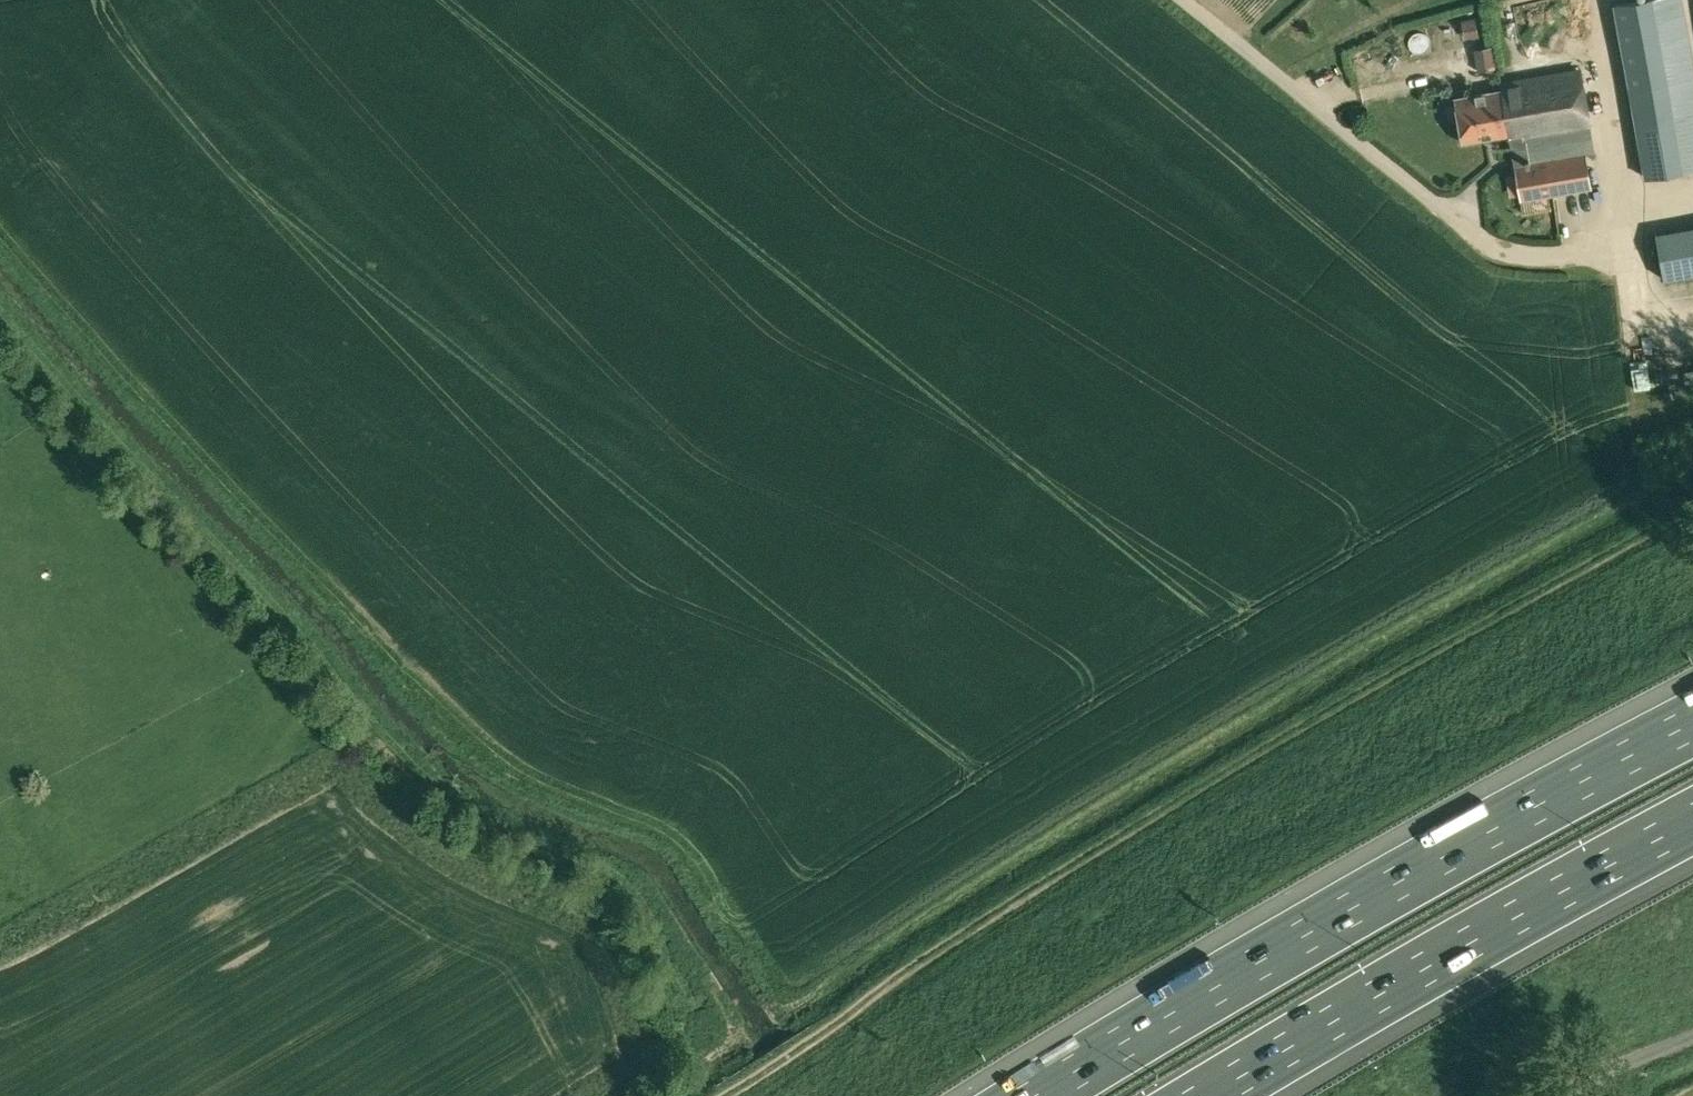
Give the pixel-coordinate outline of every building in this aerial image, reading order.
[(1646,178),(1692,170),(1692,49),(1685,0),(1633,0),(1614,3),(1646,178)] [(1491,58),(1469,62),(1472,81),(1494,78),(1491,58)] [(1585,154),(1601,151),(1597,124),(1591,125),(1581,70),(1501,84),(1501,89),(1456,96),(1463,141),(1509,134),(1521,200),(1591,187),(1585,154)] [(1656,232),(1665,280),(1692,274),(1692,225),(1656,232)]
